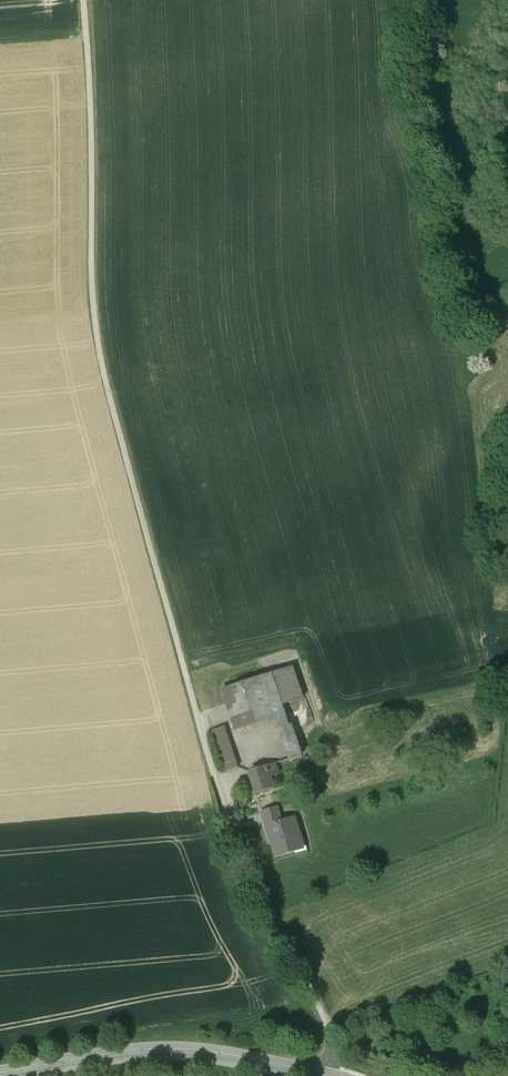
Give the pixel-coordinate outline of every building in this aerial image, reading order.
[(270,674),(281,706),(304,699),(293,666),(270,674)] [(273,718),(283,714),(281,706),(270,674),(219,690),(232,730),(273,718)] [(286,760),(288,759),(300,756),(287,713),(283,714),(273,718),(286,760)] [(224,727),(210,731),(223,772),(237,767),(224,727)] [(276,763),(279,772),(291,768),(288,759),(286,760),(276,763)] [(246,772),(254,795),(283,786),(279,772),(276,763),(246,772)] [(267,826),(281,822),(281,821),(277,806),(261,811),(266,826),(267,826)] [(281,822),(267,826),(275,856),(294,851),(293,848),(302,846),(294,818),(281,821),(281,822)]
